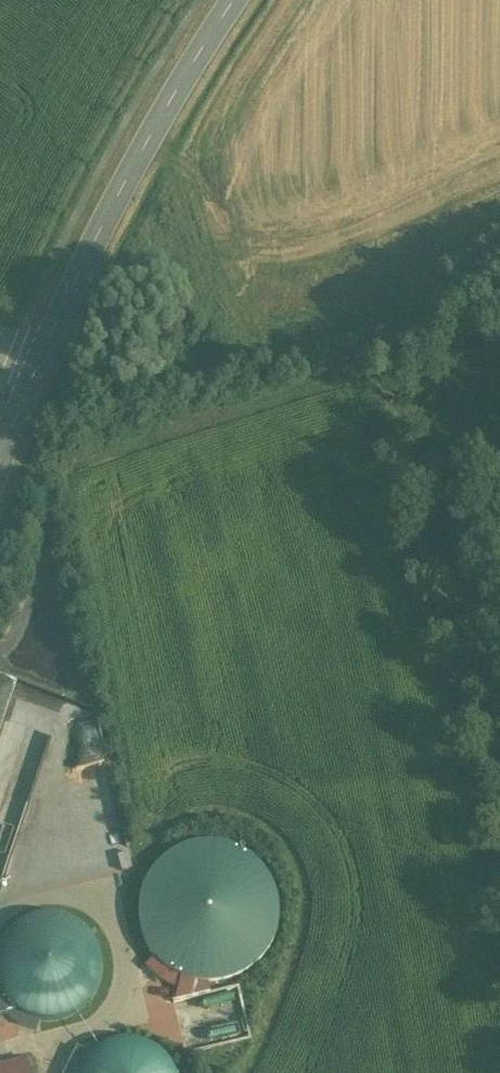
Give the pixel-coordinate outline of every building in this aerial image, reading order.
[(0,746),(0,824),(3,825),(0,836),(0,843),(18,849),(57,720),(12,706),(0,746)] [(212,975),(272,966),(284,915),(274,853),(218,839),(162,848),(149,902),(158,962),(212,975)] [(5,961),(33,1018),(67,1015),(110,995),(107,949),(87,908),(49,911),(13,928),(14,944),(4,949),(5,961)] [(14,1008),(7,1000),(3,996),(0,991),(0,990),(0,1012),(14,1008)] [(173,1033),(73,1049),(77,1072),(179,1072),(173,1033)] [(27,1060),(0,1067),(0,1072),(30,1072),(27,1060)]
